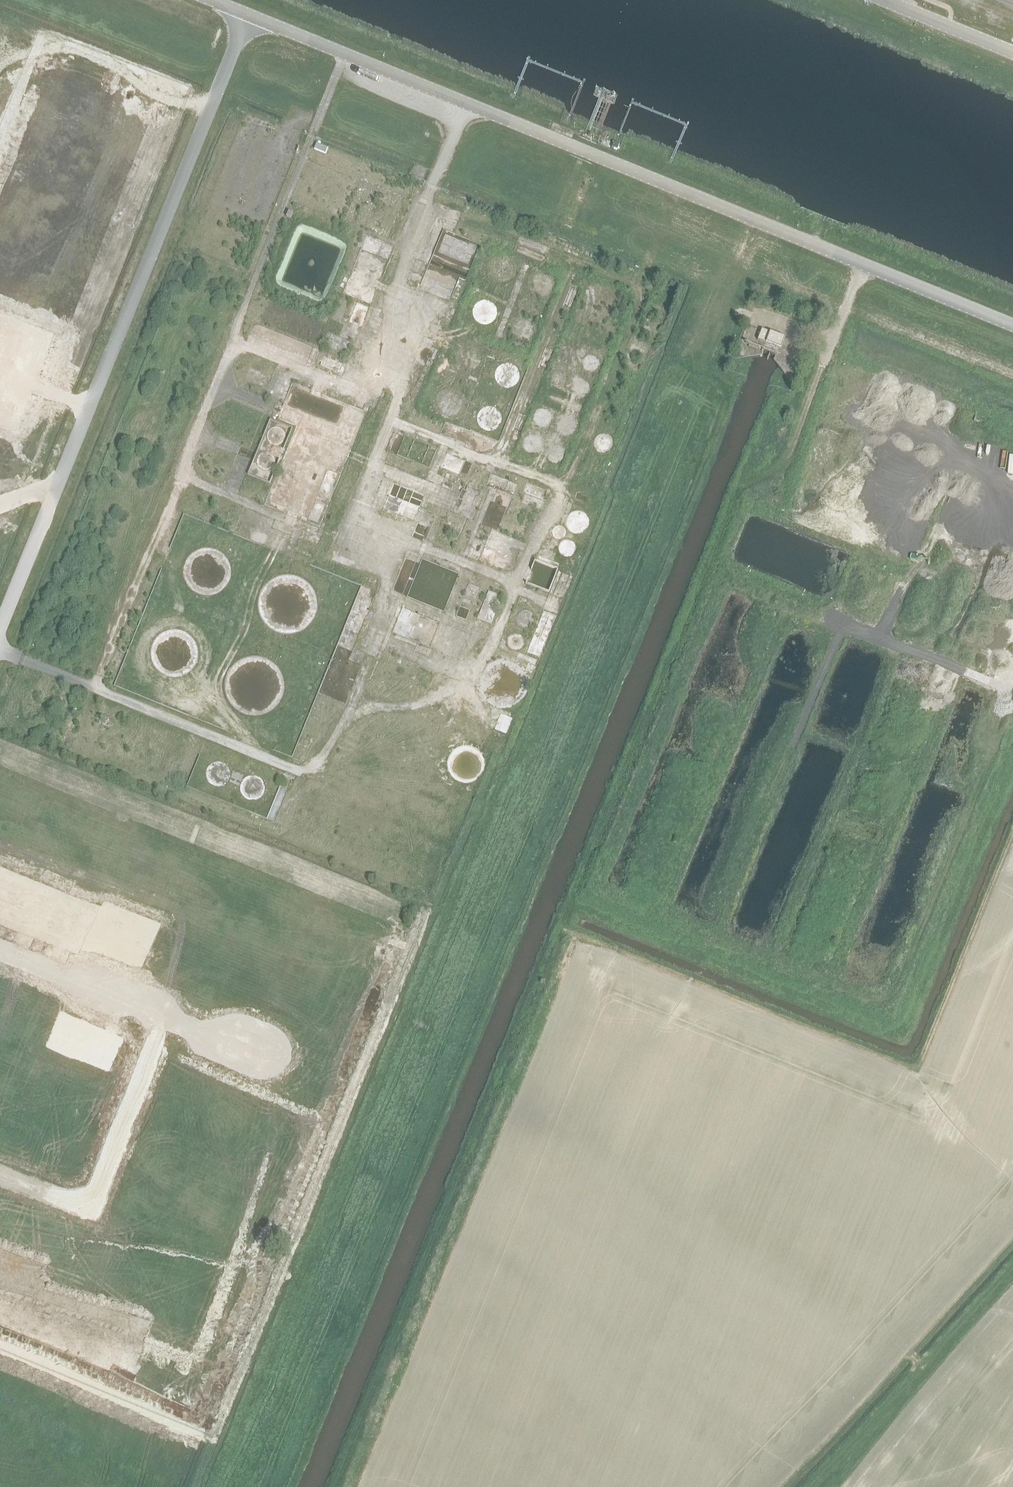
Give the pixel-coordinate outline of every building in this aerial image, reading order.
[(327,148),(316,144),(314,149),(325,154),(327,148)] [(108,231),(75,214),(62,241),(104,263),(110,253),(99,247),(108,231)] [(353,321),(369,327),(377,305),(360,299),(353,321)] [(757,340),(781,349),(785,338),(761,329),(757,340)] [(305,429),(311,413),(288,404),(281,420),(305,429)] [(561,424),(560,409),(538,410),(539,425),(561,424)] [(579,432),(587,426),(579,416),(571,423),(579,432)] [(530,433),(528,449),(551,453),(551,458),(571,461),(573,447),(548,443),(549,436),(530,433)] [(602,448),(617,447),(617,437),(601,438),(602,448)] [(457,474),(463,454),(449,450),(443,470),(457,474)] [(451,476),(449,484),(456,486),(459,478),(451,476)] [(420,519),(430,493),(399,481),(389,508),(420,519)] [(429,540),(436,526),(425,521),(419,535),(429,540)] [(532,585),(556,593),(566,562),(542,554),(532,585)] [(492,590),(482,618),(495,623),(498,615),(494,613),(497,605),(502,606),(506,596),(492,590)] [(403,622),(413,626),(418,611),(408,607),(403,621),(400,620),(397,631),(399,632),(403,622)] [(531,650),(550,658),(566,616),(547,608),(531,650)] [(158,638),(169,678),(211,667),(200,627),(158,638)] [(538,695),(523,657),(483,671),(498,710),(538,695)] [(440,671),(433,693),(440,695),(446,673),(440,671)] [(504,712),(500,729),(513,733),(518,716),(504,712)]
